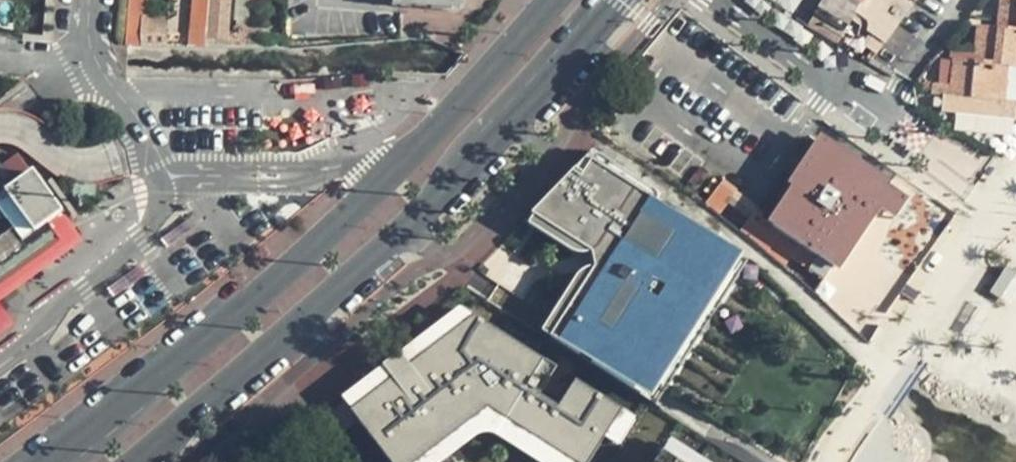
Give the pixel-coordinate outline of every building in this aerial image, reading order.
[(131,40),(146,41),(149,0),(134,0),(131,40)] [(191,25),(208,27),(210,0),(193,0),(191,25)] [(818,2),(810,17),(848,37),(863,10),(874,15),(884,0),(815,0),(818,2)] [(974,61),(1015,72),(1015,0),(1001,0),(999,30),(977,27),(974,61)] [(208,27),(209,37),(213,37),(213,41),(231,43),(231,38),(244,39),(244,28),(208,27)] [(974,61),(954,61),(951,87),(943,85),(943,113),(1015,121),(1014,101),(1015,101),(1015,72),(974,61)] [(834,125),(826,120),(813,136),(820,142),(834,125)] [(953,210),(831,131),(790,188),(795,192),(772,222),(724,178),(710,198),(723,209),(728,203),(745,216),(743,225),(789,264),(794,260),(824,281),(822,285),(842,301),(847,296),(851,300),(856,300),(865,288),(892,306),(953,210)] [(23,172),(27,157),(10,153),(5,167),(23,172)] [(670,406),(758,264),(590,164),(538,220),(602,256),(605,273),(557,340),(593,360),(670,406)] [(77,235),(34,176),(11,195),(0,181),(0,293),(77,235)] [(1015,279),(1015,272),(1004,266),(992,292),(1006,299),(1015,279)] [(340,404),(382,461),(420,461),(486,414),(570,461),(579,461),(620,413),(460,311),(340,404)] [(657,461),(703,461),(669,442),(657,461)]
